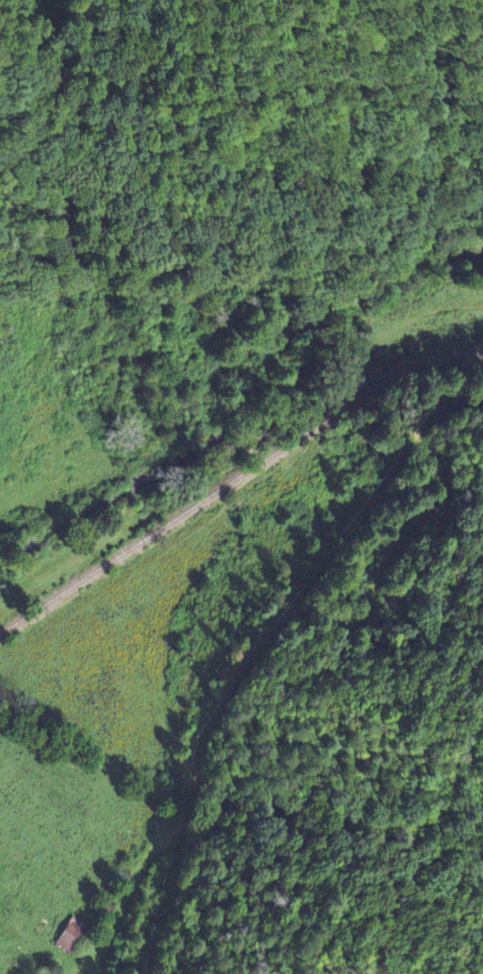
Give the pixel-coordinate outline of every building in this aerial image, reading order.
[(53,944),(65,956),(83,939),(71,926),(53,944)]
